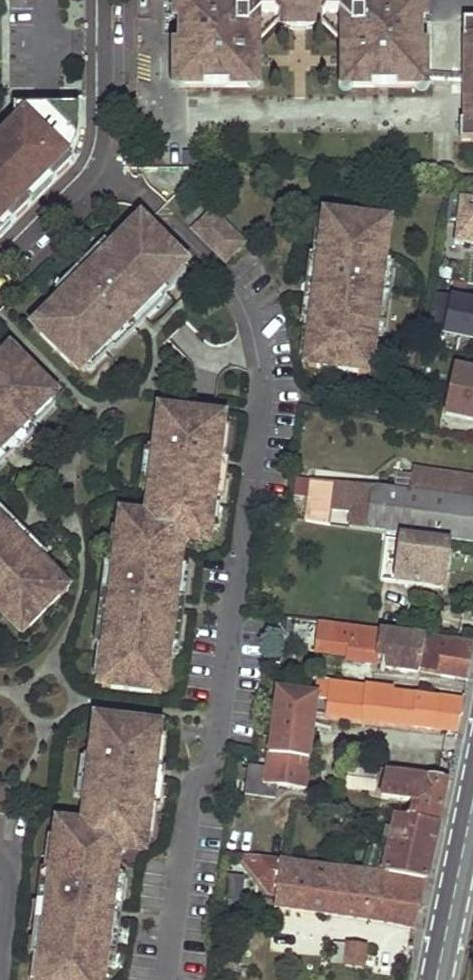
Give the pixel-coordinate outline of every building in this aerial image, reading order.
[(424,0),(355,1),(355,0),(249,0),(250,0),(177,0),(178,87),(255,88),(255,46),(279,21),(300,29),(321,22),(346,45),(346,88),(424,88),(424,83),(424,73),(424,0)] [(464,20),(464,40),(466,40),(466,76),(466,86),(466,122),(461,122),(461,141),(472,141),(472,20),(464,20)] [(466,76),(424,73),(424,83),(466,86),(466,76)] [(68,172),(74,165),(68,160),(79,139),(80,128),(80,108),(15,108),(15,126),(15,141),(0,157),(0,240),(68,172)] [(15,126),(0,141),(0,157),(15,141),(15,126)] [(460,199),(454,243),(472,245),(472,200),(460,199)] [(196,230),(226,261),(244,243),(213,213),(196,230)] [(314,298),(310,334),(313,334),(309,367),(368,375),(372,342),(375,342),(387,255),(383,255),(387,222),(328,214),(324,247),(321,247),(316,287),(323,288),(321,299),(314,298)] [(58,306),(35,329),(77,372),(100,349),(103,351),(131,322),(126,317),(135,308),(140,313),(165,288),(163,286),(186,263),(144,221),(120,244),(118,242),(56,303),(58,306)] [(323,288),(316,287),(314,298),(321,299),(323,288)] [(430,290),(426,331),(472,335),(472,294),(430,290)] [(131,322),(140,313),(135,308),(126,317),(131,322)] [(4,439),(8,443),(8,442),(10,444),(34,419),(32,417),(55,393),(13,351),(0,364),(0,443),(4,439)] [(456,368),(446,414),(472,420),(472,371),(456,368)] [(156,442),(148,499),(152,499),(150,511),(140,519),(124,517),(119,552),(116,552),(104,655),(107,655),(103,688),(162,695),(166,662),(169,663),(176,611),(168,610),(170,599),(177,600),(182,560),(179,560),(180,548),(191,540),(207,542),(211,507),(214,507),(221,450),(218,450),(222,417),(163,410),(159,443),(156,442)] [(472,439),(472,434),(472,426),(445,420),(443,432),(472,439)] [(1,453),(10,444),(8,442),(8,443),(4,439),(0,443),(0,452),(1,453)] [(397,535),(472,545),(472,479),(414,471),(411,493),(311,480),(306,520),(322,521),(322,524),(397,535)] [(67,591),(44,568),(46,566),(20,540),(15,546),(6,538),(12,532),(0,520),(0,611),(1,611),(24,634),(67,591)] [(15,546),(20,540),(12,532),(6,538),(15,546)] [(449,548),(395,542),(389,583),(432,588),(434,571),(446,573),(449,548)] [(434,571),(432,588),(444,590),(446,573),(434,571)] [(176,611),(177,600),(170,599),(168,610),(176,611)] [(447,639),(445,641),(422,639),(423,636),(320,623),(317,641),(334,643),(333,648),(377,654),(378,651),(387,652),(385,668),(419,674),(419,672),(468,681),(472,662),(472,659),(472,643),(447,639)] [(465,700),(448,698),(446,701),(392,695),(393,691),(318,682),(317,693),(302,691),(298,718),(315,720),(316,714),(458,732),(465,700)] [(52,861),(40,964),(43,964),(41,979),(101,979),(102,972),(105,972),(112,920),(105,919),(106,908),(113,909),(118,868),(115,868),(117,857),(127,849),(143,851),(148,815),(151,816),(157,759),(154,759),(158,726),(99,718),(95,751),(92,751),(85,808),(88,808),(87,819),(75,827),(60,825),(56,861),(52,861)] [(312,741),(313,730),(299,728),(295,753),(309,755),(308,760),(309,760),(319,761),(320,756),(317,755),(319,742),(312,741)] [(376,768),(349,766),(347,787),(373,790),(376,768)] [(443,800),(448,779),(387,770),(381,797),(411,801),(408,818),(439,822),(443,800)] [(319,788),(324,788),(325,781),(324,781),(324,779),(320,779),(317,782),(305,780),(304,793),(318,794),(319,788)] [(408,818),(397,816),(385,867),(368,864),(368,866),(367,871),(373,872),(373,874),(384,875),(385,872),(426,880),(432,853),(439,822),(408,818)] [(308,864),(248,857),(247,864),(252,866),(251,880),(278,884),(274,906),(301,910),(308,864)] [(367,871),(308,864),(301,910),(415,928),(419,914),(426,881),(384,875),(373,874),(373,872),(367,871)] [(105,919),(112,920),(113,909),(106,908),(105,919)] [(345,965),(364,967),(367,948),(348,945),(345,965)]
